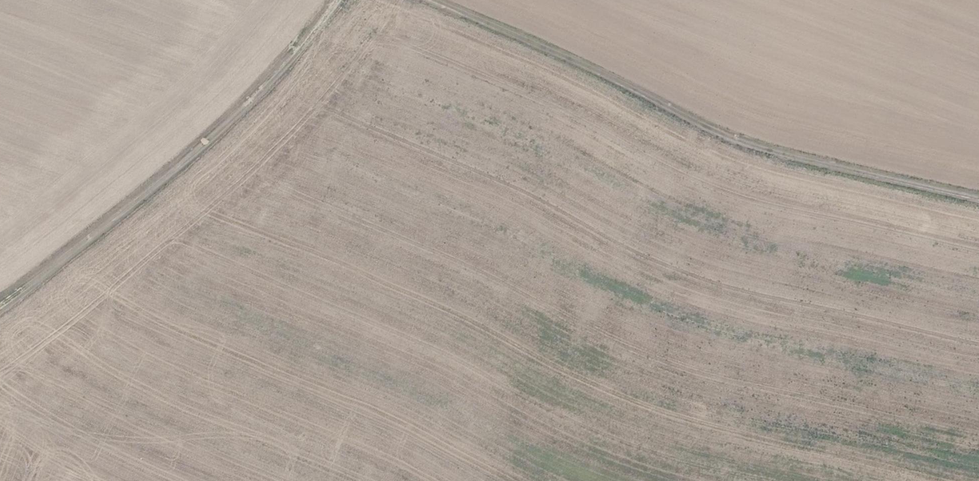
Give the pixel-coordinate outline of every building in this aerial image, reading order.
[(261,66),(248,60),(244,67),(257,73),(261,66)]
